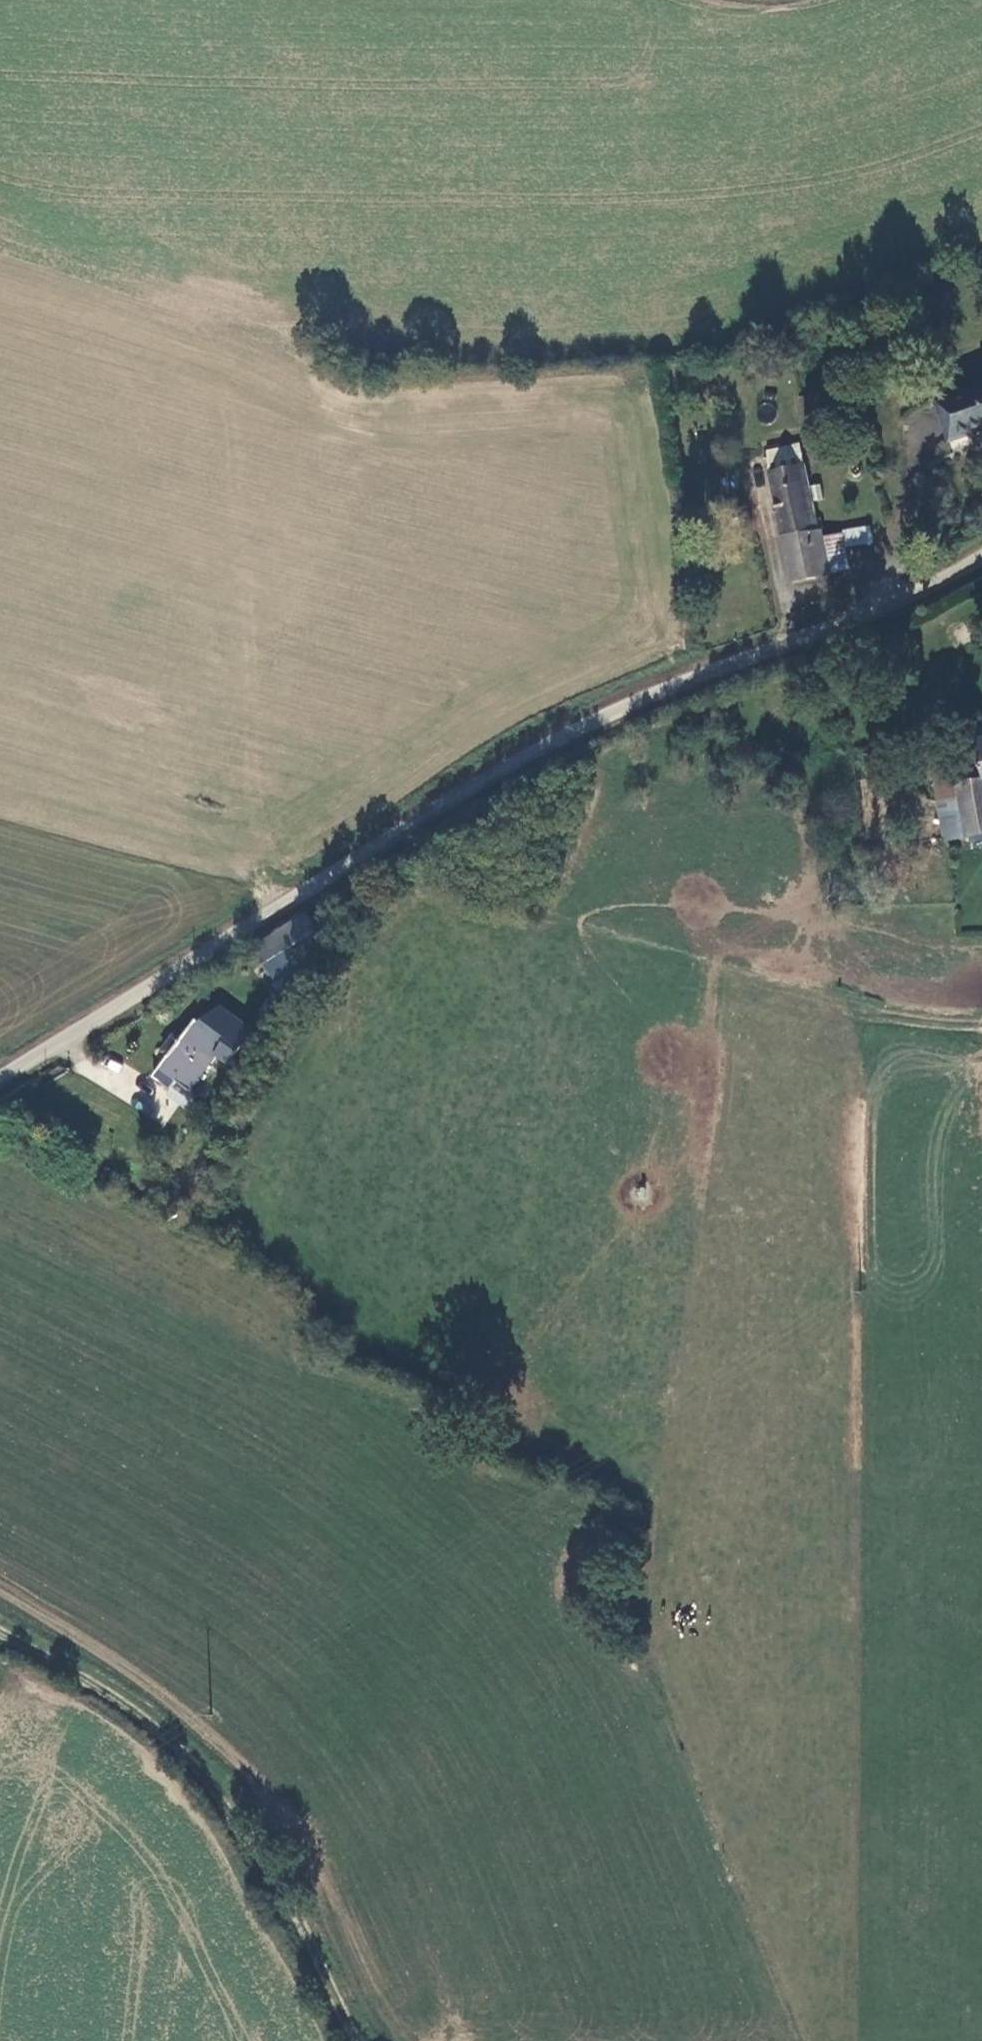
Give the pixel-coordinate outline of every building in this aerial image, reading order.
[(940,398),(955,437),(981,427),(981,382),(940,398)] [(789,427),(760,434),(765,454),(793,446),(789,427)] [(815,522),(793,446),(765,454),(782,530),(815,522)] [(793,579),(828,571),(822,539),(818,522),(815,522),(782,530),(793,579)] [(847,531),(847,534),(848,534),(851,546),(876,540),(873,525),(847,531)] [(847,534),(822,539),(828,571),(855,565),(851,546),(848,534),(847,534)] [(938,799),(960,795),(966,830),(981,827),(981,762),(977,739),(954,744),(954,751),(931,758),(938,799)] [(966,830),(960,795),(938,799),(944,835),(966,830)] [(326,946),(305,912),(256,942),(276,976),(326,946)] [(226,1041),(195,1020),(182,1039),(175,1035),(164,1051),(171,1055),(157,1077),(174,1088),(179,1080),(193,1090),(226,1041)]
